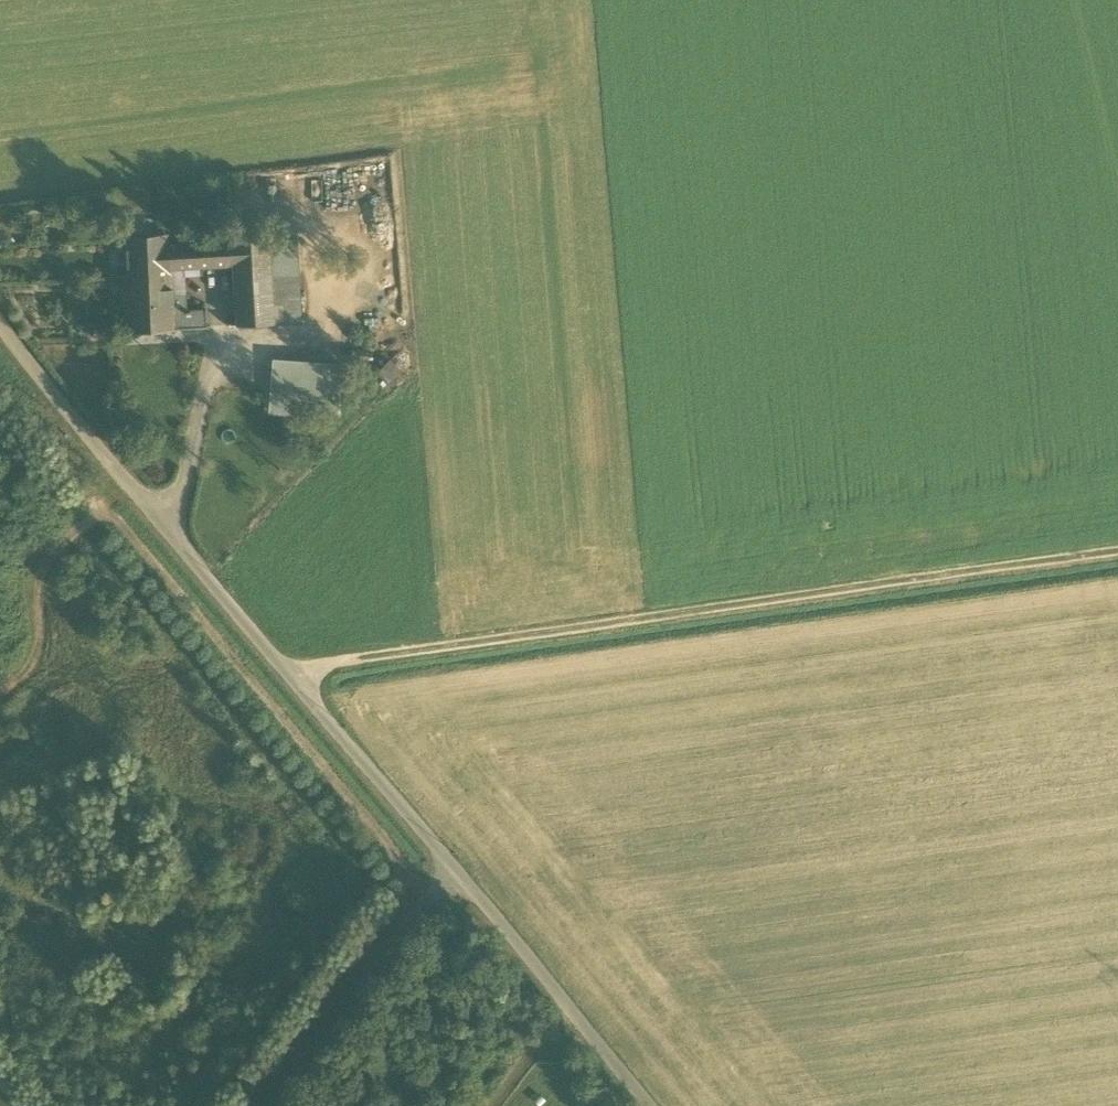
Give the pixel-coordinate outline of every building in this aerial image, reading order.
[(273,323),(270,274),(268,238),(230,240),(230,232),(212,233),(213,241),(169,243),(171,268),(231,264),(231,263),(235,263),(238,325),(273,323)] [(297,237),(268,238),(270,274),(299,273),(297,237)] [(127,240),(129,275),(172,273),(171,268),(169,243),(169,238),(127,240)] [(173,295),(172,273),(129,275),(125,275),(128,332),(207,327),(206,309),(186,310),(185,294),(173,295)] [(270,274),(273,323),(302,321),(299,273),(270,274)] [(380,372),(389,381),(401,369),(391,360),(380,372)] [(271,412),(337,417),(340,366),(275,362),(271,412)]
